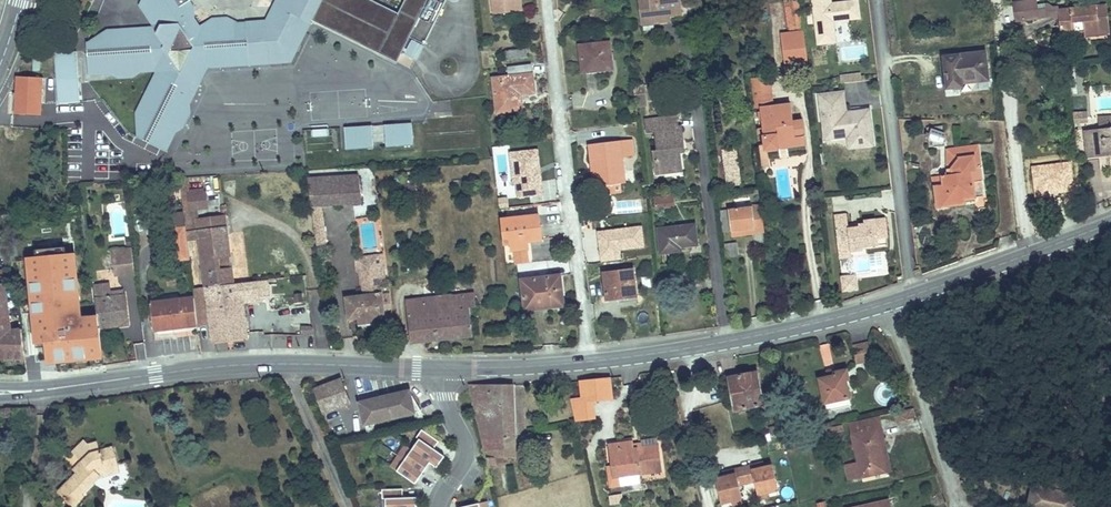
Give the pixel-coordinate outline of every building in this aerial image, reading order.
[(273,30),(250,32),(250,34),(251,46),(239,41),(237,29),(226,23),(227,16),(220,16),(216,16),(202,25),(190,11),(196,7),(191,0),(148,0),(148,2),(149,2),(165,24),(159,33),(139,35),(127,28),(117,37),(106,29),(96,36),(97,49),(88,55),(89,74),(103,75),(111,68),(118,70),(118,72),(121,72),(121,76),(132,77),(144,71),(157,71),(159,74),(160,86),(148,95),(150,107),(137,113),(139,127),(149,130),(149,142),(169,151),(171,146),(174,143),(172,130),(181,123),(187,126),(192,116),(191,106),(210,67),(217,70),(230,63),(239,69),(252,69),(252,71),(275,68),(294,65),(310,34),(317,20),(321,11),(404,52),(412,35),(427,42),(447,0),(406,0),(401,11),(378,0),(288,0),(273,30)] [(495,13),(519,10),(518,0),(494,0),(495,13)] [(639,2),(641,20),(655,19),(655,23),(671,21),(671,17),(684,14),(682,0),(654,0),(639,2)] [(802,0),(787,0),(789,23),(804,22),(802,0)] [(816,4),(820,40),(838,38),(836,18),(852,17),(853,17),(860,15),(859,0),(853,0),(834,2),(816,4)] [(1060,8),(1063,32),(1086,31),(1086,35),(1110,33),(1107,3),(1060,8)] [(1038,6),(1016,8),(1017,17),(1039,15),(1038,6)] [(404,52),(321,11),(317,20),(400,61),(404,52)] [(238,21),(227,16),(226,23),(237,29),(238,21)] [(250,34),(237,29),(239,41),(251,46),(250,34)] [(784,67),(809,64),(805,31),(780,33),(784,67)] [(294,65),(275,68),(276,73),(298,69),(314,37),(310,34),(294,65)] [(87,42),(88,55),(97,49),(96,36),(87,42)] [(608,41),(577,44),(579,69),(610,66),(608,41)] [(505,52),(507,61),(526,58),(524,49),(505,52)] [(982,49),(939,54),(943,85),(958,83),(958,79),(985,76),(982,49)] [(79,101),(77,51),(56,51),(57,102),(79,101)] [(508,83),(493,85),(495,111),(521,107),(519,86),(534,84),(533,71),(507,74),(508,83)] [(848,74),(848,83),(861,83),(861,74),(848,74)] [(42,77),(18,76),(16,114),(42,114),(42,77)] [(770,77),(751,79),(754,102),(772,101),(770,77)] [(644,81),(633,83),(635,97),(645,96),(644,81)] [(846,91),(821,94),(826,144),(871,139),(868,108),(848,110),(846,91)] [(793,105),(763,108),(767,147),(807,143),(805,119),(794,120),(793,105)] [(1074,123),(1087,122),(1087,112),(1074,113),(1074,123)] [(676,115),(647,119),(648,127),(658,126),(659,144),(656,145),(657,157),(663,156),(664,168),(680,166),(678,146),(685,146),(682,123),(677,124),(676,115)] [(1110,125),(1110,115),(1098,116),(1099,126),(1110,125)] [(412,124),(383,125),(384,148),(412,147),(412,124)] [(1078,155),(1087,154),(1098,153),(1107,152),(1110,151),(1110,125),(1099,126),(1083,128),(1083,126),(1075,127),(1078,155)] [(310,126),(310,138),(328,137),(327,126),(310,126)] [(342,129),(345,152),(373,148),(370,126),(342,129)] [(927,128),(929,146),(944,146),(942,126),(927,128)] [(149,130),(139,127),(139,138),(149,142),(149,130)] [(584,140),(586,159),(592,159),(593,182),(619,180),(617,154),(629,153),(627,135),(584,140)] [(94,162),(95,147),(78,146),(77,161),(94,162)] [(509,153),(512,187),(516,187),(517,199),(543,196),(537,150),(509,153)] [(942,182),(930,183),(932,206),(961,202),(961,196),(972,195),(970,169),(976,169),(975,154),(954,155),(949,163),(949,172),(942,172),(942,182)] [(743,162),(725,163),(726,173),(743,172),(743,162)] [(375,172),(361,173),(363,201),(370,200),(369,183),(376,182),(375,172)] [(361,173),(310,178),(318,247),(328,246),(324,205),(363,201),(361,173)] [(378,199),(376,182),(369,183),(370,200),(378,199)] [(183,210),(207,210),(206,190),(183,191),(183,210)] [(672,197),(654,198),(655,206),(673,205),(672,197)] [(739,208),(730,209),(733,234),(757,232),(754,206),(746,207),(746,200),(739,200),(739,208)] [(835,214),(838,244),(850,243),(851,248),(865,246),(865,242),(877,241),(877,237),(885,236),(883,217),(864,218),(865,223),(849,224),(848,213),(835,214)] [(540,239),(537,215),(501,219),(503,243),(540,239)] [(186,233),(185,225),(169,227),(173,263),(190,261),(186,233)] [(693,225),(657,229),(659,252),(678,250),(678,246),(694,244),(693,225)] [(186,233),(190,261),(202,259),(206,289),(233,285),(226,228),(186,233)] [(598,230),(587,231),(589,249),(600,248),(598,230)] [(886,244),(885,236),(877,237),(877,241),(865,242),(865,246),(886,244)] [(406,250),(405,241),(396,242),(397,251),(406,250)] [(724,244),(725,259),(737,258),(736,243),(724,244)] [(850,243),(838,244),(839,256),(851,255),(851,248),(850,243)] [(131,248),(113,249),(116,275),(135,274),(131,248)] [(36,258),(28,259),(36,339),(39,338),(39,340),(48,340),(50,359),(102,354),(100,329),(99,317),(85,319),(79,255),(72,255),(71,249),(35,253),(36,258)] [(362,295),(345,297),(348,318),(383,313),(378,265),(360,267),(362,295)] [(633,270),(604,273),(607,299),(636,296),(633,270)] [(26,367),(21,314),(9,315),(6,275),(0,275),(0,367),(26,367)] [(559,275),(520,279),(524,309),(539,307),(539,301),(562,299),(559,275)] [(855,275),(841,276),(843,288),(856,287),(855,275)] [(99,317),(100,329),(129,327),(126,298),(125,284),(115,284),(114,278),(108,278),(109,299),(98,300),(99,317)] [(321,281),(323,294),(332,293),(330,280),(321,281)] [(206,289),(194,290),(194,298),(197,318),(209,317),(211,343),(247,339),(243,305),(243,300),(249,299),(259,298),(258,282),(233,285),(206,289)] [(427,310),(426,297),(407,299),(411,342),(472,335),(470,307),(478,307),(477,292),(444,296),(444,309),(427,310)] [(444,296),(426,297),(427,310),(444,309),(444,296)] [(153,332),(198,327),(197,318),(194,298),(150,303),(153,332)] [(870,343),(852,348),(856,365),(874,361),(870,343)] [(831,345),(820,346),(823,368),(834,366),(831,345)] [(823,402),(825,402),(848,397),(850,396),(847,381),(849,380),(847,369),(831,372),(831,375),(818,377),(823,402)] [(729,378),(734,411),(763,405),(756,373),(729,378)] [(607,377),(580,381),(582,403),(610,400),(607,377)] [(315,389),(322,412),(347,403),(340,380),(315,389)] [(572,398),(579,397),(577,383),(570,384),(572,398)] [(514,385),(468,384),(481,440),(515,439),(514,385)] [(409,388),(359,400),(364,422),(421,409),(410,390),(409,388)] [(848,397),(825,402),(827,409),(849,405),(848,397)] [(883,444),(878,417),(849,423),(858,464),(846,467),(849,481),(884,473),(878,445),(883,444)] [(781,432),(780,425),(769,427),(771,434),(781,432)] [(434,448),(439,441),(422,429),(417,437),(420,439),(412,449),(430,462),(437,467),(440,463),(445,456),(434,448)] [(515,439),(481,440),(486,460),(495,459),(516,458),(515,439)] [(634,442),(609,446),(614,478),(663,471),(658,445),(636,448),(634,442)] [(430,462),(412,449),(405,445),(398,455),(423,473),(426,469),(430,462)] [(55,493),(70,506),(73,506),(81,498),(79,496),(98,475),(98,471),(117,466),(111,446),(90,451),(80,462),(81,463),(55,493)] [(423,473),(398,455),(391,466),(416,483),(418,481),(423,473)] [(495,459),(486,460),(488,470),(497,470),(495,459)] [(751,471),(758,495),(769,492),(779,490),(772,465),(751,471)] [(736,475),(716,481),(722,505),(732,502),(742,499),(736,475)] [(1073,480),(1048,475),(1046,486),(1070,490),(1073,480)] [(1033,483),(1029,506),(1030,506),(1077,506),(1080,492),(1070,490),(1046,486),(1033,483)] [(417,496),(403,497),(403,489),(382,489),(383,499),(386,499),(386,506),(417,506),(417,505),(417,496)]
